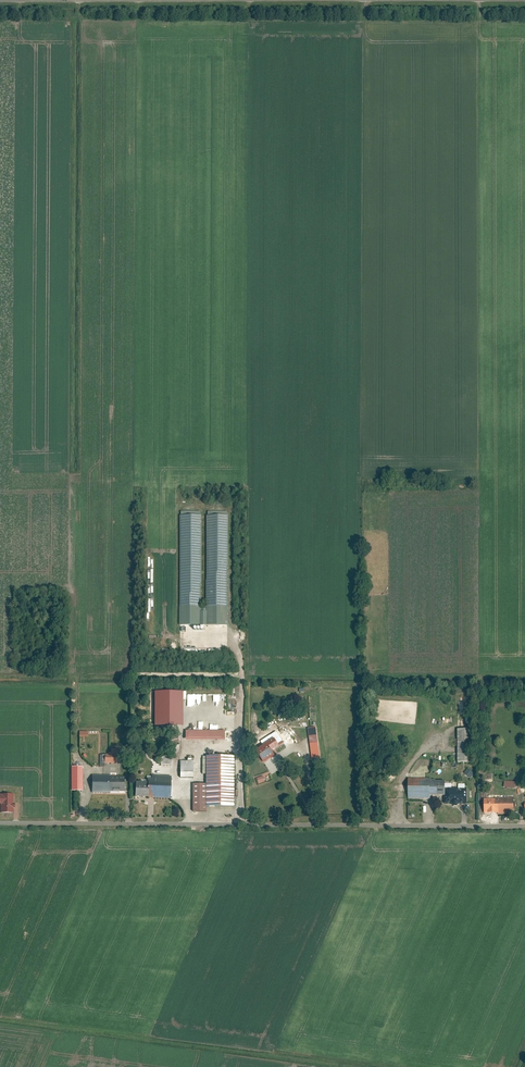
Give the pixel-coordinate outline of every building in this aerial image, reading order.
[(200,546),(200,512),(180,512),(180,540),(186,540),(186,543),(191,543),(191,546),(200,546)] [(227,560),(227,512),(207,512),(207,548),(213,546),(216,545),(216,547),(217,551),(217,553),(220,551),(221,553),(223,553),(219,554),(222,555),(224,559),(220,560),(227,560)] [(180,601),(180,626),(207,626),(207,611),(201,611),(201,591),(198,591),(198,595),(194,595),(194,599),(191,599),(191,601),(180,601)] [(184,692),(154,692),(153,725),(184,725),(184,692)] [(284,726),(259,740),(263,748),(255,753),(260,762),(294,743),(284,726)] [(310,744),(319,743),(316,727),(308,729),(310,744)] [(472,728),(459,728),(459,761),(472,761),(472,728)] [(185,741),(226,741),(226,731),(185,731),(185,741)] [(179,743),(178,736),(168,737),(169,745),(179,743)] [(112,752),(99,752),(99,761),(112,761),(112,752)] [(228,754),(201,755),(201,783),(201,806),(228,806),(228,754)] [(188,759),(175,759),(175,776),(188,775),(188,759)] [(475,774),(469,768),(465,772),(471,778),(475,774)] [(258,773),(251,776),(254,782),(260,779),(258,773)] [(108,775),(90,775),(90,793),(108,794),(108,791),(122,791),(122,778),(108,778),(108,775)] [(149,787),(137,786),(137,800),(149,800),(149,797),(171,798),(171,778),(153,778),(153,782),(149,782),(149,787)] [(447,788),(447,780),(437,780),(437,779),(410,779),(410,799),(433,799),(433,796),(447,796),(447,788)] [(518,782),(507,781),(506,788),(517,789),(518,782)] [(201,783),(188,783),(188,810),(201,810),(201,806),(201,783)] [(447,803),(467,803),(468,788),(447,788),(447,796),(447,803)] [(12,795),(1,795),(0,812),(12,812),(12,795)] [(513,798),(484,798),(484,812),(513,812),(513,798)]
